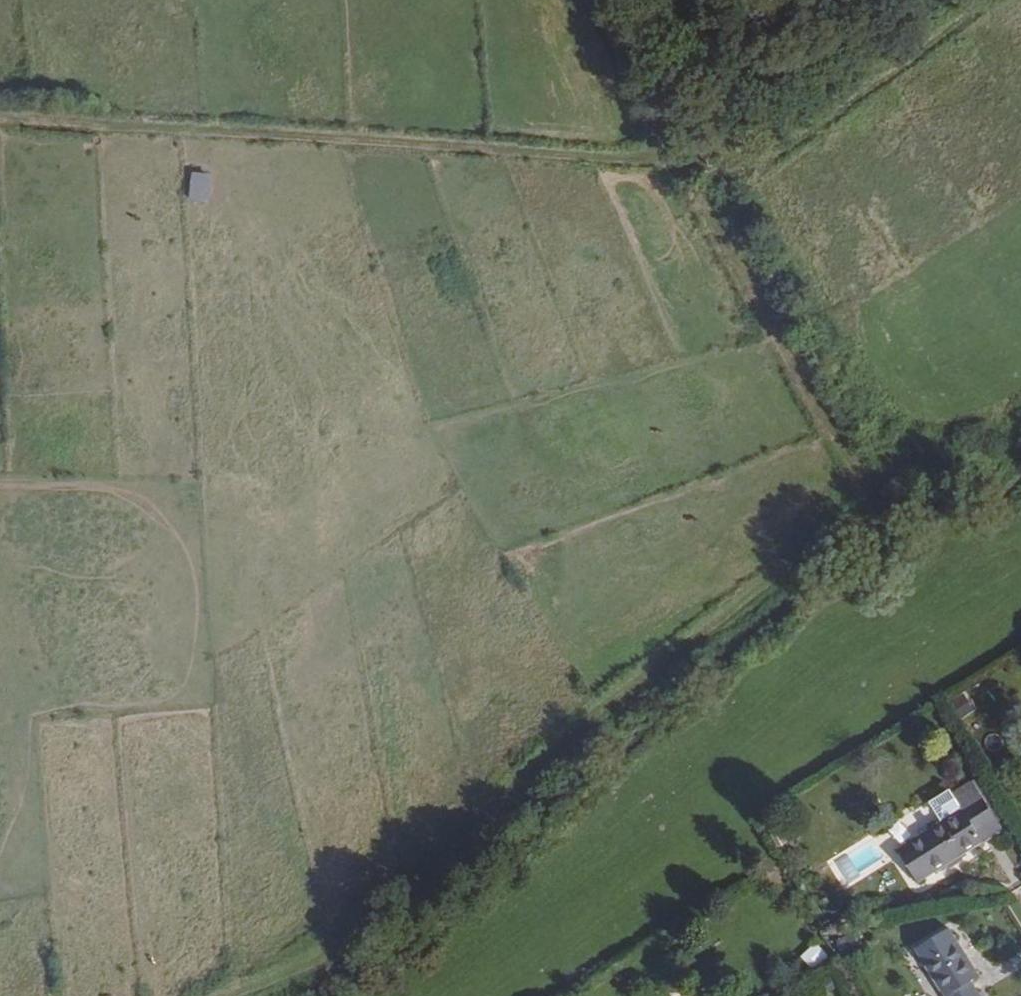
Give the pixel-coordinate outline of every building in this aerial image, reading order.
[(190,172),(187,200),(207,202),(210,174),(190,172)] [(974,781),(953,793),(963,810),(898,849),(919,884),(985,844),(980,835),(1000,823),(974,781)] [(916,950),(945,995),(981,995),(972,982),(981,977),(951,928),(916,950)] [(813,968),(827,953),(814,941),(800,956),(813,968)]
